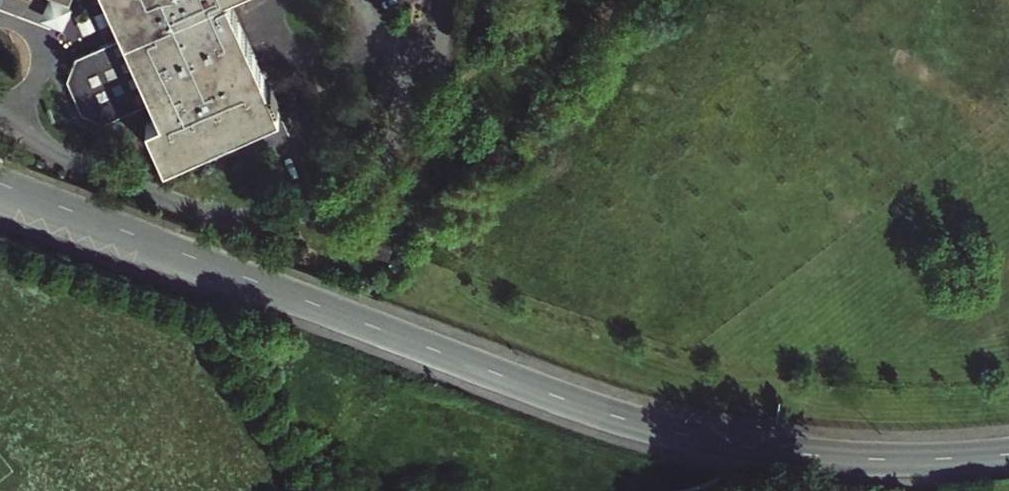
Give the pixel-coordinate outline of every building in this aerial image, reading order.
[(99,2),(106,17),(113,33),(64,54),(54,77),(68,111),(92,120),(141,99),(148,116),(134,122),(149,155),(215,126),(218,134),(259,116),(270,81),(263,65),(249,71),(219,0),(98,0),(99,2)] [(235,0),(219,0),(249,71),(263,65),(235,0)] [(106,17),(99,2),(64,15),(59,4),(55,6),(48,3),(46,9),(20,21),(33,53),(73,36),(71,31),(106,17)] [(270,81),(259,116),(277,107),(281,105),(277,96),(270,81)] [(152,163),(218,134),(215,126),(149,155),(152,163)]
